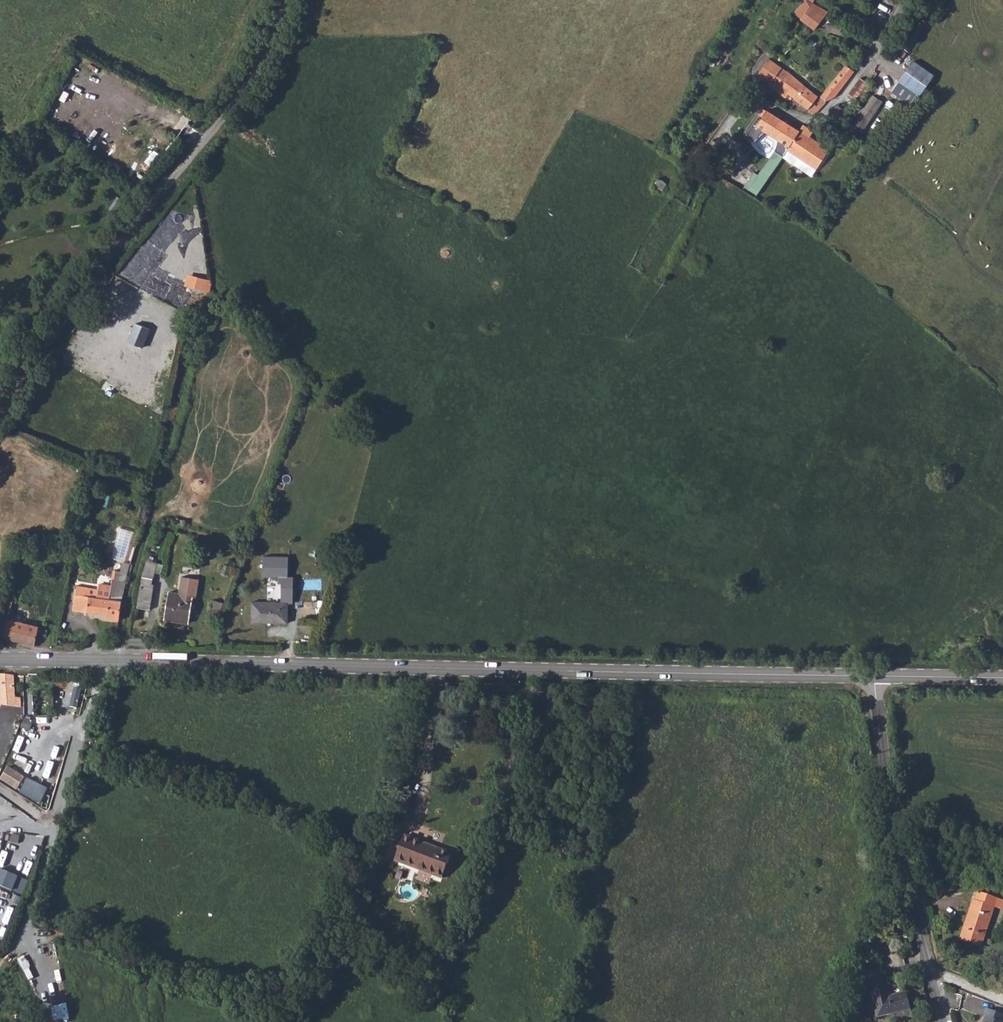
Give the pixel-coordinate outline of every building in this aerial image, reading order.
[(799,2),(821,17),(825,11),(815,6),(804,0),(801,0),(799,2)] [(821,17),(799,2),(792,13),(799,18),(799,20),(812,29),(821,17)] [(910,62),(896,83),(917,97),(932,76),(910,62)] [(834,84),(823,100),(826,103),(834,98),(852,75),(843,70),(834,81),(834,84)] [(781,71),(778,76),(784,81),(780,87),(777,92),(788,101),(791,98),(819,114),(826,103),(823,100),(820,98),(817,103),(815,102),(817,98),(781,71)] [(778,76),(774,81),(780,87),(784,81),(778,76)] [(858,79),(843,101),(849,107),(866,85),(858,79)] [(857,108),(845,125),(857,133),(878,103),(870,97),(861,110),(857,108)] [(744,98),(738,107),(743,110),(748,101),(744,98)] [(844,114),(834,108),(828,117),(837,123),(844,114)] [(756,129),(765,134),(786,149),(797,133),(775,118),(766,113),(756,129)] [(786,149),(785,151),(813,171),(825,151),(807,139),(810,134),(800,128),(797,133),(786,149)] [(162,296),(158,310),(173,314),(176,301),(162,296)] [(116,379),(122,366),(108,360),(102,373),(116,379)] [(135,392),(138,383),(120,378),(118,387),(135,392)] [(110,393),(114,385),(105,380),(101,388),(110,393)] [(290,558),(265,557),(265,579),(281,579),(290,579),(290,558)] [(148,561),(146,575),(156,575),(158,563),(148,561)] [(74,611),(107,616),(107,620),(119,621),(120,615),(122,598),(126,581),(106,578),(106,589),(113,589),(113,599),(106,599),(98,598),(98,591),(79,587),(74,611)] [(290,579),(281,579),(280,604),(289,605),(293,605),(292,579),(290,579)] [(140,588),(137,609),(150,610),(153,590),(140,588)] [(169,593),(166,619),(190,622),(193,596),(169,593)] [(10,617),(13,600),(5,598),(2,616),(10,617)] [(254,604),(254,622),(288,623),(289,605),(280,604),(254,604)] [(34,646),(39,629),(0,619),(0,637),(34,646)] [(14,708),(17,708),(17,698),(13,698),(13,697),(13,676),(0,676),(0,706),(14,708)] [(54,692),(33,693),(33,712),(54,711),(54,692)] [(31,729),(33,719),(24,717),(22,727),(31,729)] [(20,734),(14,750),(28,756),(35,740),(20,734)] [(9,765),(0,778),(18,789),(26,776),(9,765)] [(20,791),(41,803),(49,788),(28,776),(20,791)] [(8,830),(0,863),(31,870),(39,837),(8,830)] [(390,858),(439,876),(447,854),(399,836),(390,858)] [(0,873),(0,883),(19,890),(25,873),(3,865),(0,873)] [(978,890),(975,899),(993,905),(999,908),(1002,898),(978,890)] [(993,905),(975,899),(972,899),(960,938),(981,945),(993,905)] [(879,936),(872,950),(882,955),(889,941),(879,936)] [(883,973),(866,976),(876,1018),(889,1015),(891,1020),(907,1017),(909,1014),(904,993),(888,997),(883,973)] [(56,1017),(68,1017),(68,1007),(56,1007),(56,1017)] [(989,1021),(1002,1021),(1002,1016),(990,1012),(988,1019),(989,1020),(989,1021)]
